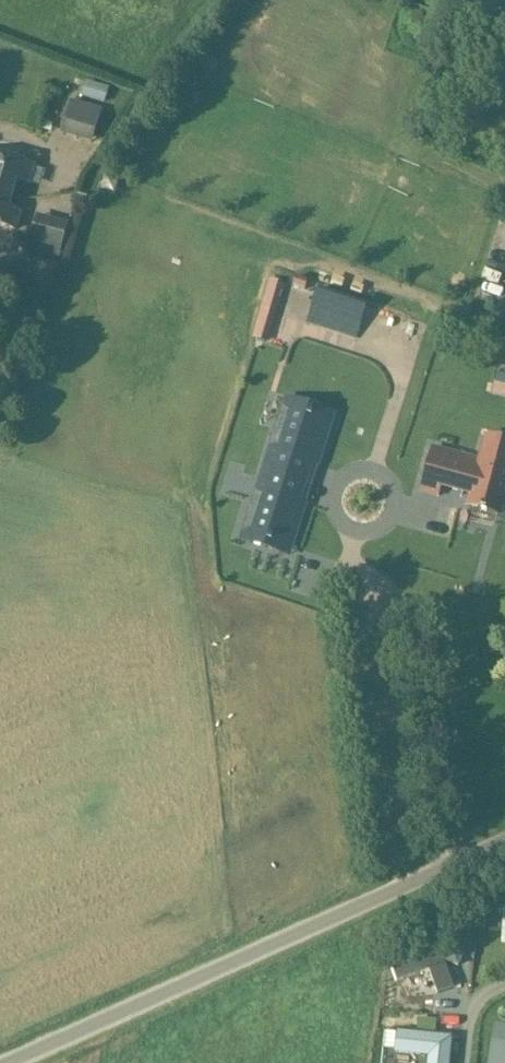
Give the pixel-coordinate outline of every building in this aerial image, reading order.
[(106,101),(109,86),(86,80),(82,95),(106,101)] [(103,109),(71,100),(61,136),(93,144),(103,109)] [(0,155),(0,224),(16,229),(21,211),(9,207),(17,179),(30,183),(35,165),(0,155)] [(37,215),(28,249),(59,258),(69,224),(37,215)] [(265,279),(251,337),(269,342),(283,283),(265,279)] [(320,293),(314,312),(359,327),(365,308),(320,293)] [(9,341),(31,348),(39,322),(18,315),(9,341)] [(492,395),(504,398),(504,374),(497,372),(492,395)] [(272,446),(264,470),(306,483),(312,464),(318,466),(332,423),(292,410),(285,434),(278,431),(273,446),(272,446)] [(423,493),(439,497),(442,486),(471,494),(468,505),(501,514),(504,500),(504,441),(488,437),(481,460),(435,447),(423,493)] [(260,511),(252,534),(292,547),(306,505),(299,503),(306,483),(264,470),(256,493),(258,494),(253,509),(260,511)] [(477,979),(469,953),(426,966),(435,993),(477,979)] [(491,1023),(485,1062),(504,1062),(504,1025),(491,1023)] [(392,1053),(425,1054),(425,1062),(452,1062),(452,1032),(393,1031),(392,1053)]
